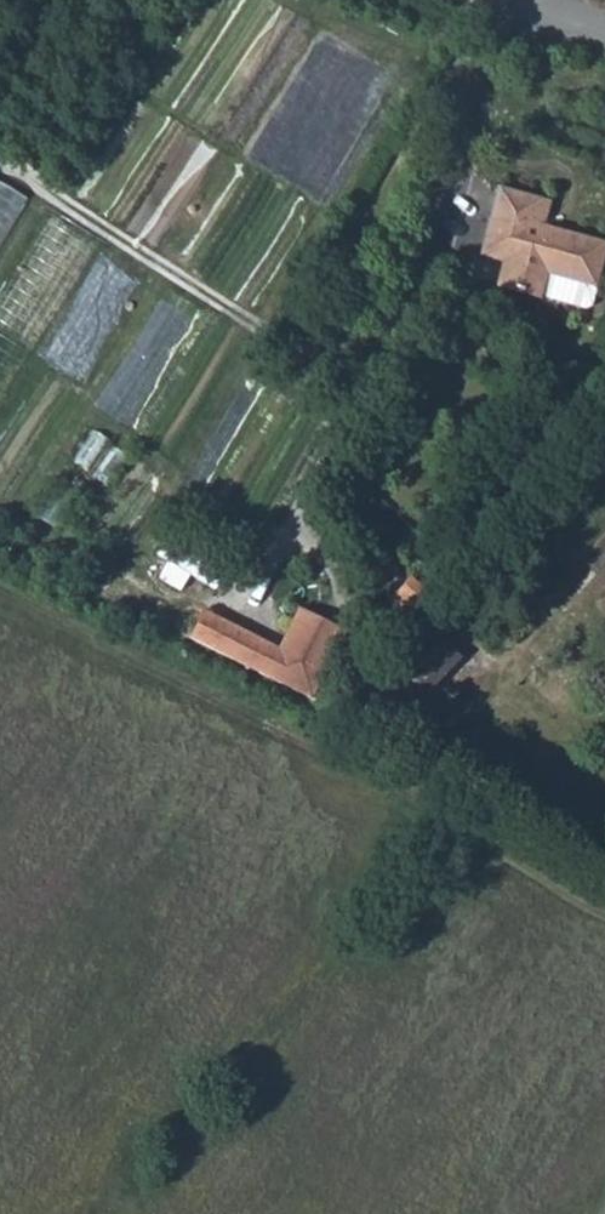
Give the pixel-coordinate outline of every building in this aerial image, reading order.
[(34,182),(0,165),(0,248),(34,182)] [(525,173),(508,241),(530,248),(523,274),(567,285),(572,265),(604,273),(604,225),(586,219),(584,227),(568,222),(576,189),(525,173)] [(572,265),(567,285),(604,296),(604,273),(572,265)] [(366,622),(321,601),(302,639),(288,668),(332,690),(366,622)] [(302,639),(227,603),(212,631),(288,668),(302,639)] [(456,622),(408,676),(434,703),(482,647),(456,622)]
